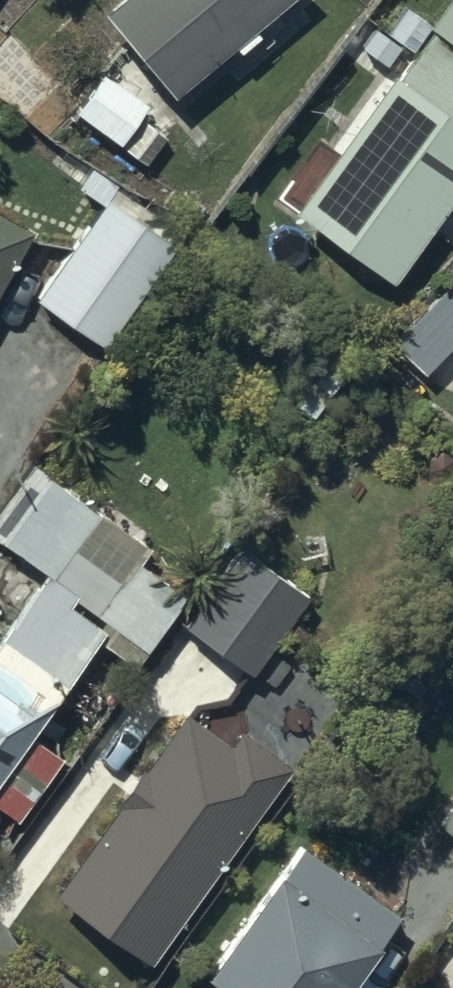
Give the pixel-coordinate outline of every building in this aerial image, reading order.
[(104,19),(171,103),(299,0),(129,0),(104,19)] [(292,215),(391,288),(452,204),(452,0),(450,0),(431,25),(408,8),(387,37),(378,30),(363,50),(395,74),(292,215)] [(102,77),(73,116),(118,148),(146,109),(102,77)] [(81,237),(35,303),(102,350),(181,238),(80,166),(47,212),(81,237)] [(32,235),(0,217),(0,291),(32,235)] [(389,347),(424,379),(452,348),(452,301),(441,290),(389,347)] [(311,337),(269,393),(313,425),(355,369),(311,337)] [(12,826),(60,761),(30,738),(99,646),(134,673),(187,602),(137,565),(145,554),(33,469),(0,513),(0,546),(43,578),(0,636),(0,817),(12,826)] [(242,551),(182,630),(247,680),(307,601),(242,551)] [(184,708),(56,884),(147,949),(282,762),(239,732),(232,742),(184,708)] [(437,827),(452,839),(452,805),(437,827)] [(203,984),(208,987),(357,987),(403,925),(302,850),(203,984)]
